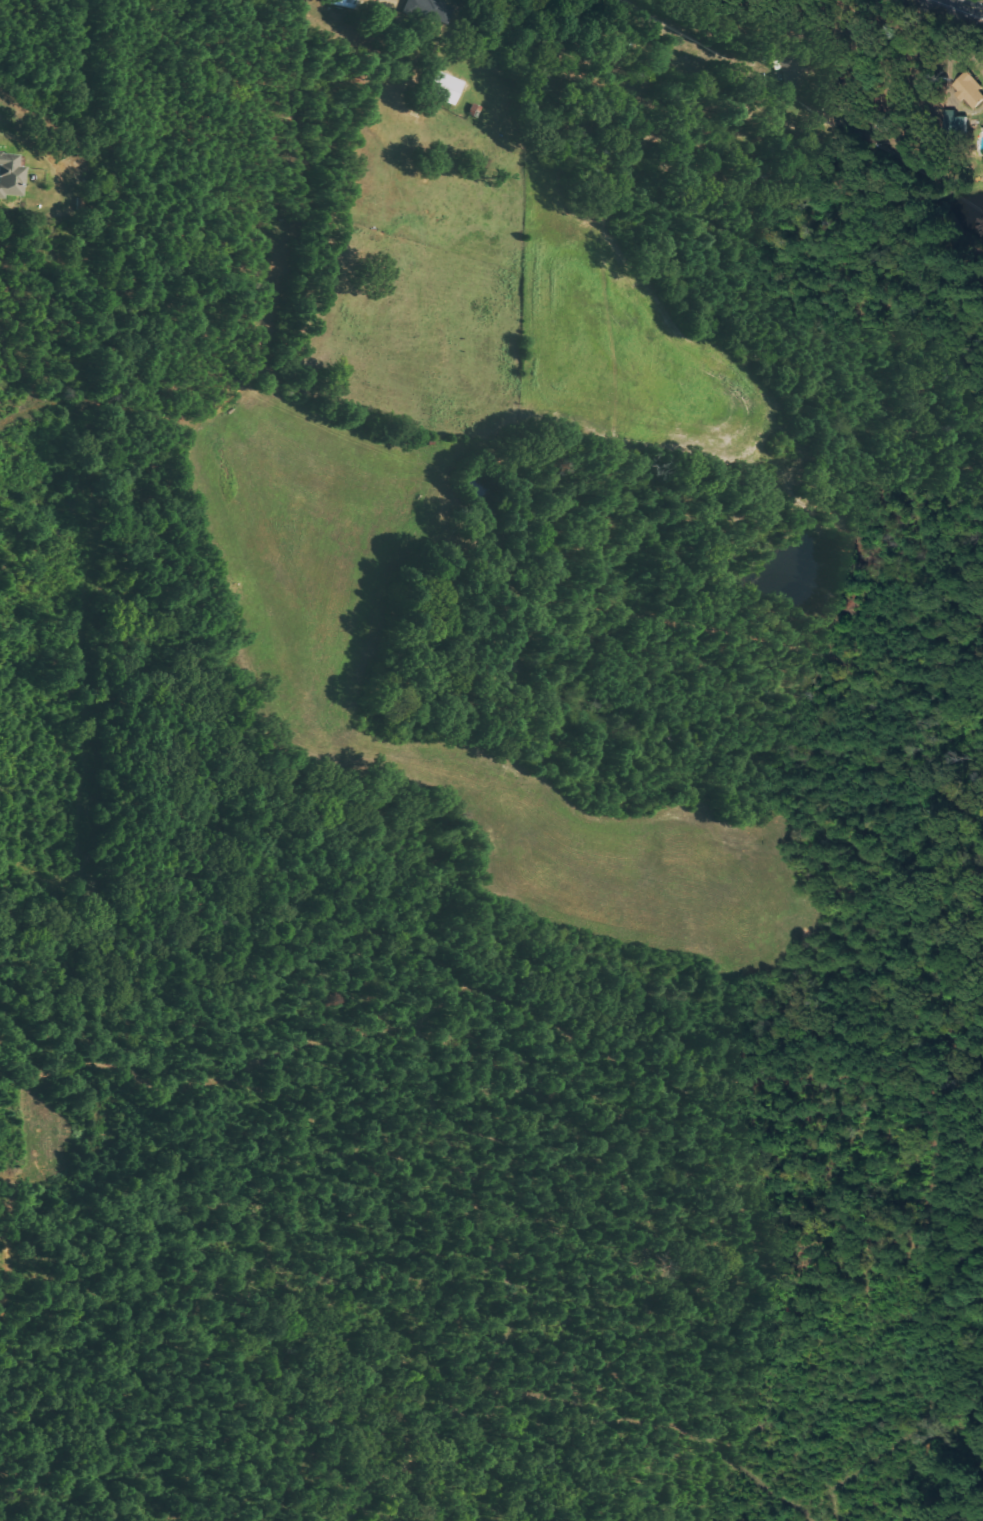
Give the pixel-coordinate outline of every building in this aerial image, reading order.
[(337,5),(354,9),(356,0),(338,0),(337,5)] [(982,101),(982,96),(979,92),(982,87),(965,70),(950,87),(975,110),(982,101)] [(455,105),(465,83),(438,71),(428,93),(455,105)] [(26,167),(20,166),(21,154),(0,153),(0,199),(5,200),(5,195),(24,196),(26,167)]
